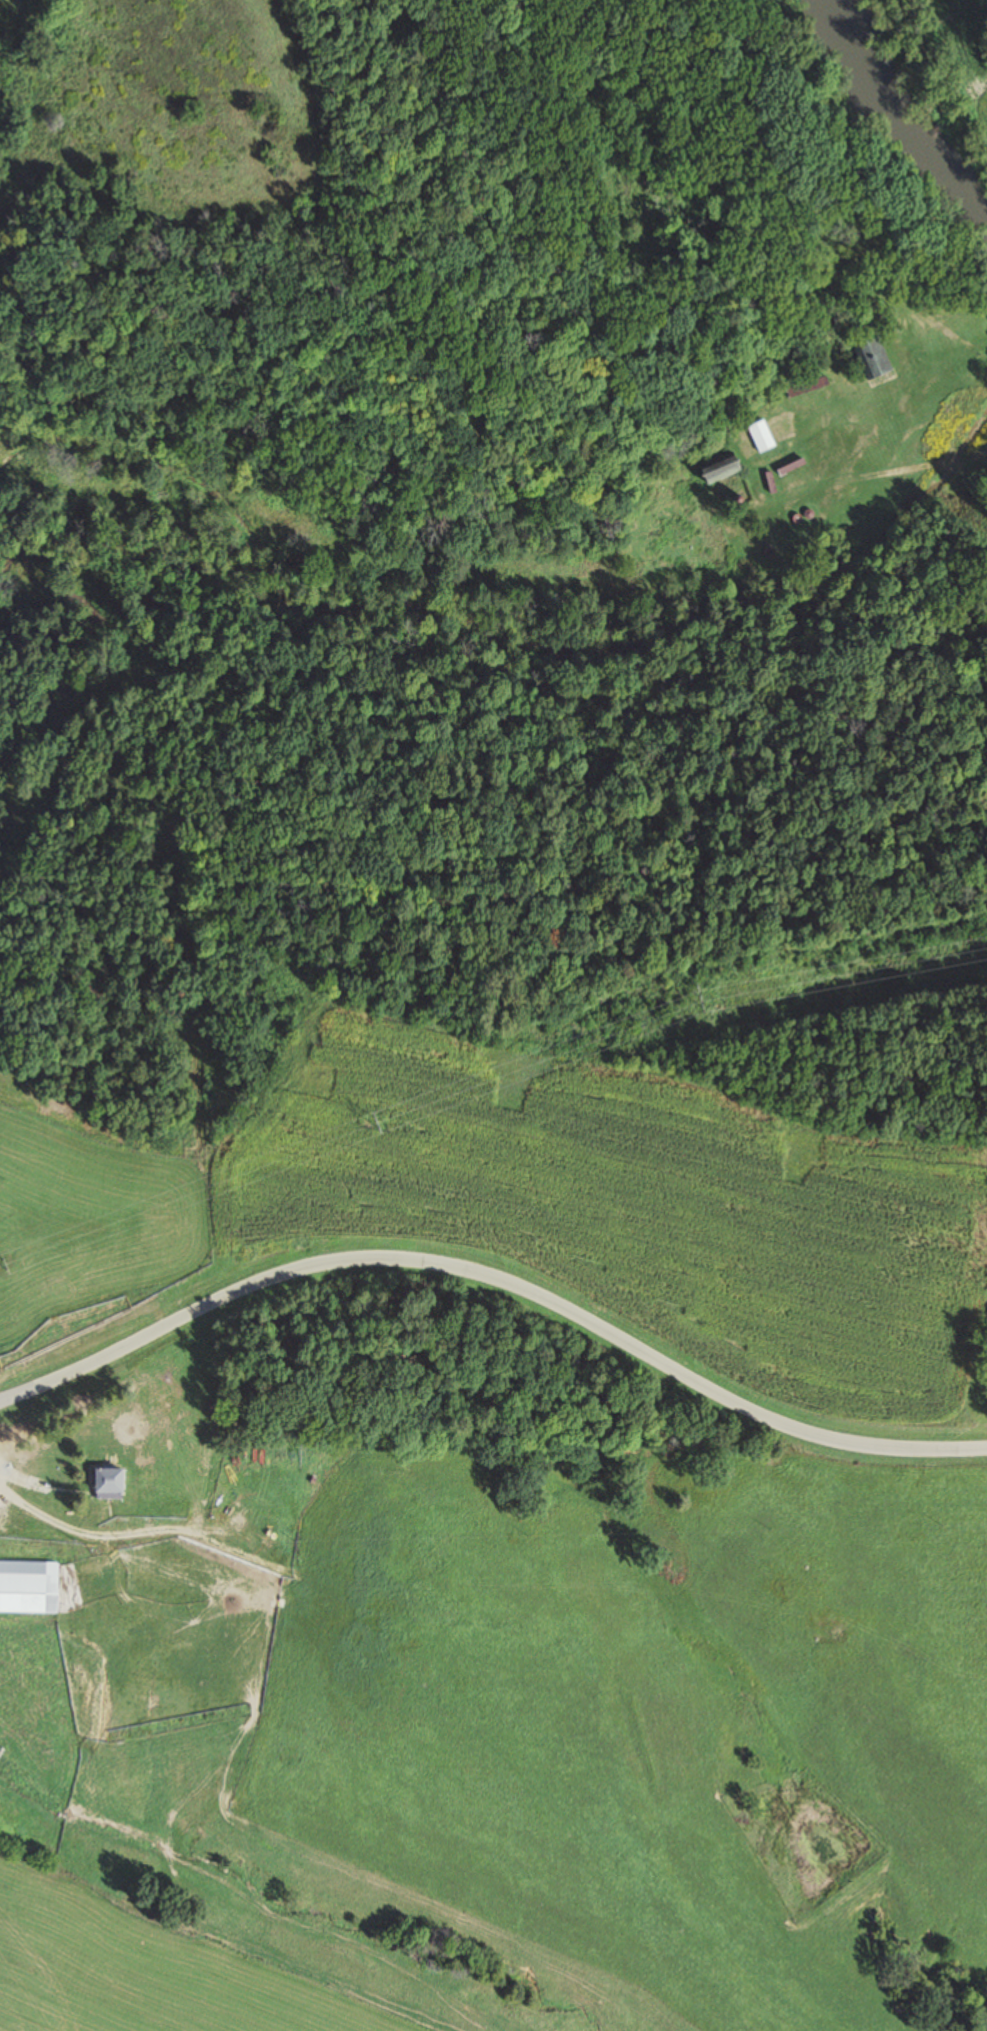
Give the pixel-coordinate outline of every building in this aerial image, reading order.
[(863,379),(888,371),(877,336),(851,344),(863,379)] [(824,382),(822,378),(785,389),(788,397),(812,390),(811,386),(824,382)] [(746,427),(759,453),(775,444),(762,418),(746,427)] [(737,473),(732,456),(697,467),(701,483),(737,473)] [(120,1499),(120,1469),(91,1469),(91,1499),(120,1499)] [(0,1561),(0,1611),(55,1612),(56,1562),(0,1561)]
